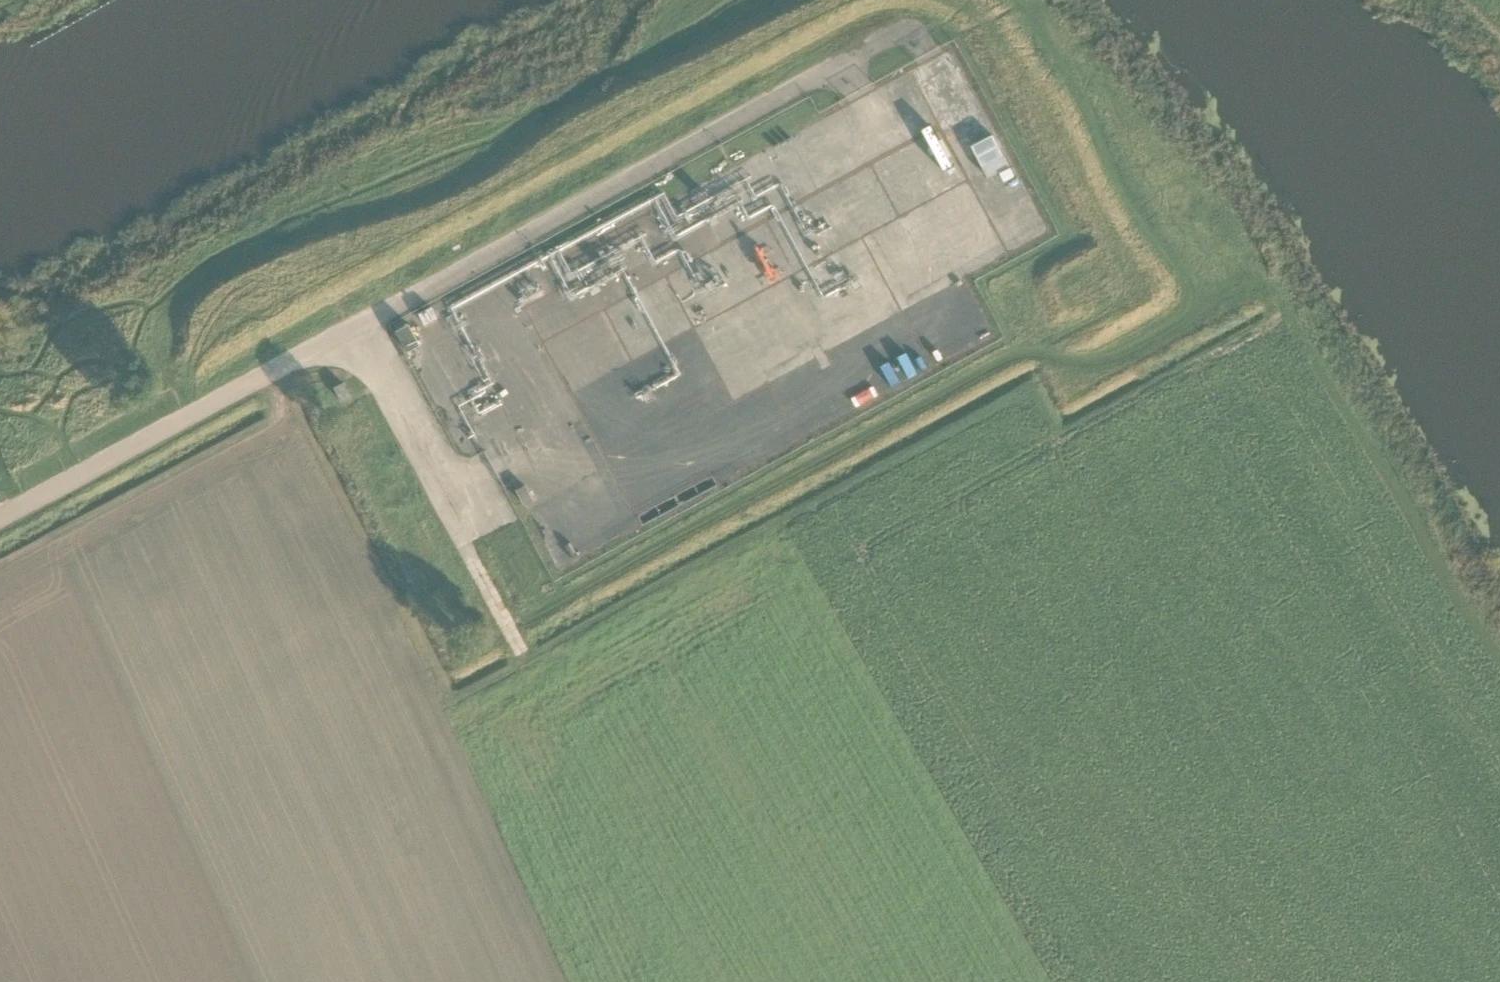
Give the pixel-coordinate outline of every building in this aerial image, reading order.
[(431,306),(419,313),(424,323),(437,317),(431,306)] [(396,329),(407,350),(420,343),(409,322),(396,329)] [(334,386),(342,400),(351,396),(343,381),(334,386)] [(526,484),(516,489),(524,503),(533,499),(526,484)]
